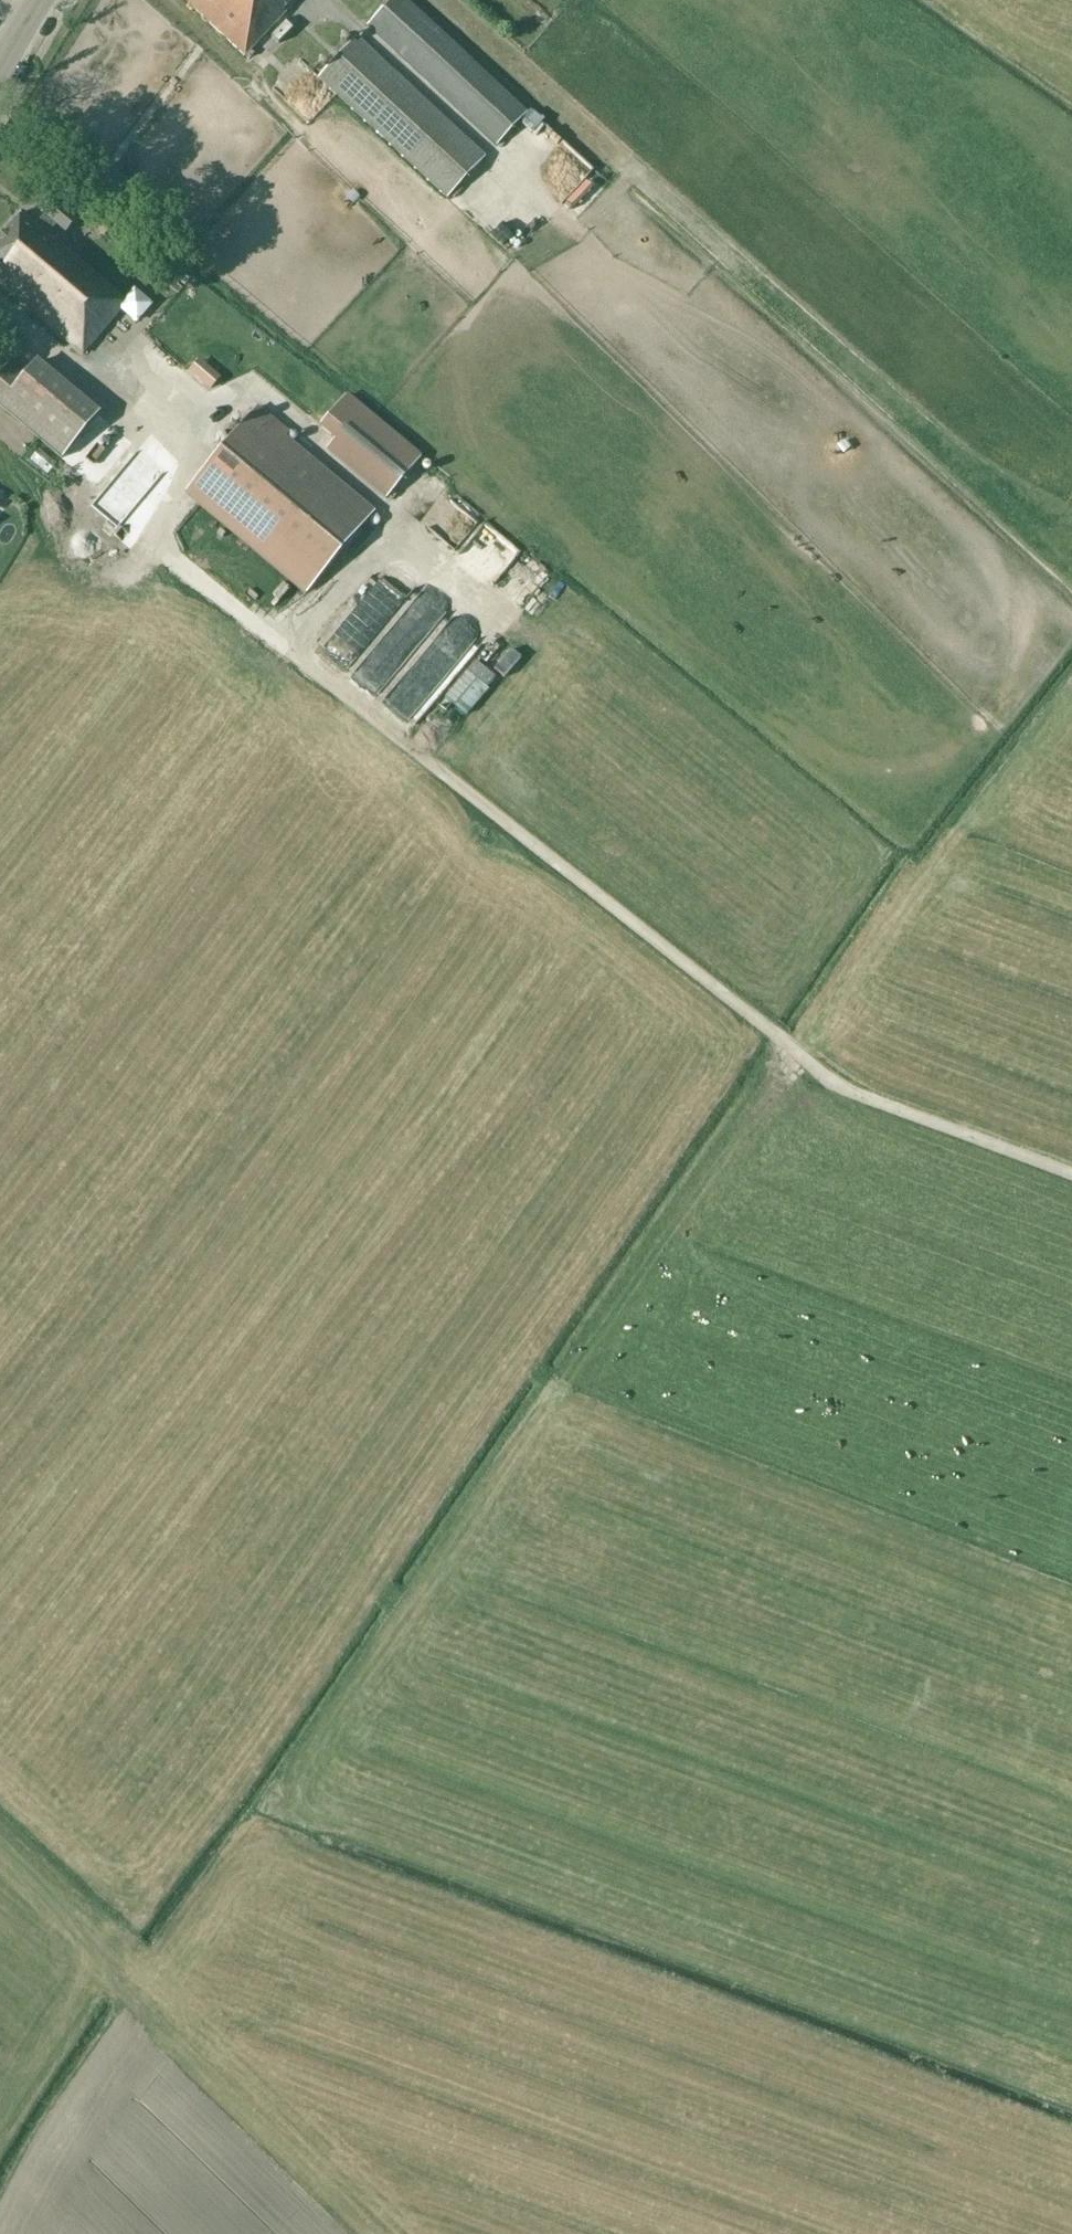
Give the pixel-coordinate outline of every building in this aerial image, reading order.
[(244,56),(285,12),(283,10),(292,0),(185,0),(244,56)] [(367,26),(496,146),(526,114),(404,0),(391,0),(367,26)] [(282,46),(296,29),(287,21),(273,38),(282,46)] [(355,38),(319,77),(447,197),(484,158),(355,38)] [(246,59),(254,67),(267,55),(259,47),(246,59)] [(581,214),(608,184),(596,173),(569,204),(581,214)] [(52,221),(65,232),(75,221),(49,199),(40,210),(45,214),(37,225),(22,212),(0,237),(0,284),(82,354),(121,308),(136,321),(149,305),(134,292),(126,301),(43,230),(52,221)] [(178,364),(188,352),(249,398),(270,370),(179,302),(157,333),(154,331),(145,344),(163,357),(165,355),(178,364)] [(6,365),(0,372),(0,408),(61,459),(100,413),(36,360),(21,378),(6,365)] [(419,459),(345,397),(320,426),(335,439),(327,449),(386,499),(419,459)] [(289,432),(258,407),(186,492),(306,593),(374,511),(285,437),(289,432)] [(456,548),(473,522),(442,501),(425,528),(456,548)]
